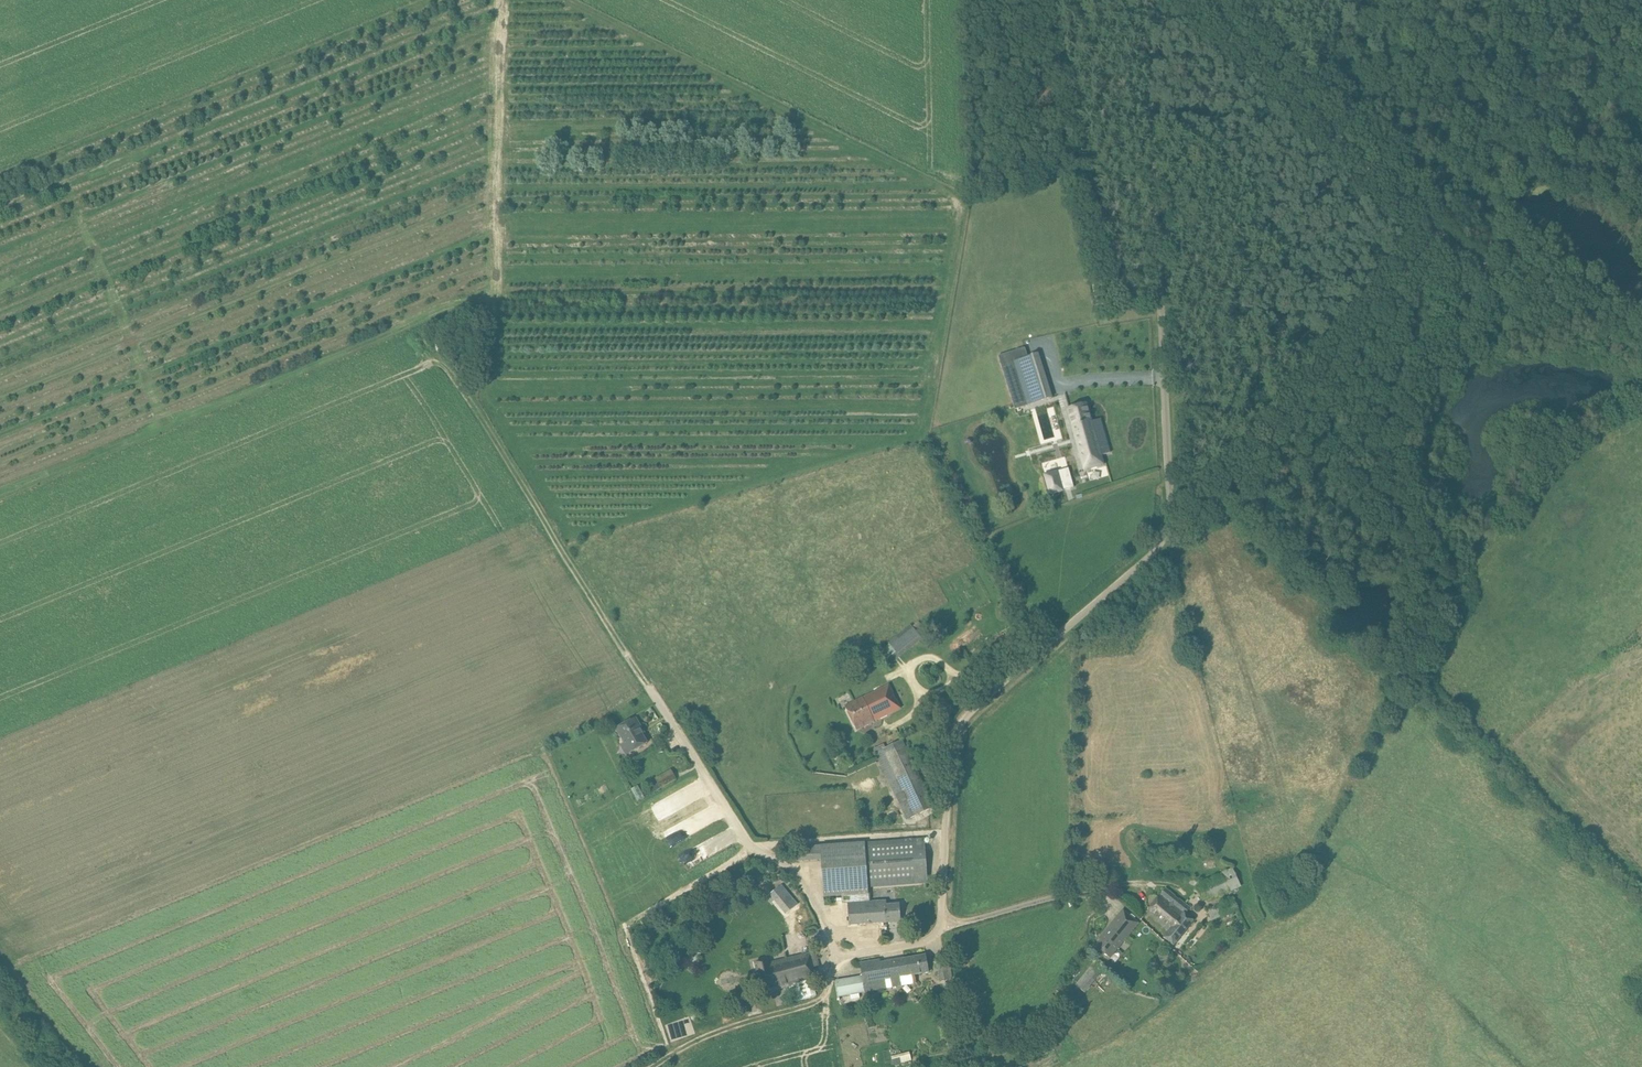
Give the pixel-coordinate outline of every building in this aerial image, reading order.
[(1015,409),(1051,398),(1037,355),(1026,358),(1023,349),(999,357),(1015,409)] [(1090,403),(1068,410),(1085,469),(1103,464),(1101,457),(1110,454),(1099,418),(1095,420),(1090,403)] [(1058,470),(1043,474),(1049,495),(1074,487),(1071,478),(1061,481),(1058,470)] [(892,660),(921,636),(912,625),(883,649),(892,660)] [(910,704),(901,686),(900,682),(854,703),(855,705),(846,709),(856,729),(910,704)] [(636,718),(616,730),(624,743),(627,742),(633,752),(647,743),(640,730),(642,729),(636,718)] [(908,819),(934,807),(902,739),(886,748),(884,744),(875,749),(908,819)] [(656,777),(660,788),(678,781),(673,769),(656,777)] [(681,835),(696,830),(693,823),(679,827),(681,835)] [(821,861),(824,897),(868,894),(868,887),(927,883),(924,839),(820,846),(821,861)] [(1233,869),(1221,874),(1200,884),(1202,886),(1197,888),(1203,900),(1207,898),(1208,901),(1241,886),(1233,869)] [(771,896),(775,901),(786,914),(796,905),(781,887),(775,892),(771,896)] [(1189,907),(1174,896),(1166,889),(1147,912),(1169,930),(1164,937),(1174,945),(1194,921),(1184,913),(1189,907)] [(1234,898),(1228,901),(1208,910),(1212,920),(1239,908),(1234,898)] [(901,922),(900,904),(887,905),(886,901),(848,904),(849,926),(901,922)] [(1138,923),(1121,910),(1098,938),(1101,941),(1096,947),(1110,958),(1138,923)] [(755,963),(758,974),(763,994),(816,980),(813,968),(819,966),(815,952),(767,964),(766,960),(755,963)] [(929,972),(928,966),(926,955),(880,963),(880,960),(860,963),(862,977),(836,982),(838,997),(865,992),(916,983),(915,975),(929,972)] [(945,957),(936,959),(940,979),(948,977),(945,957)] [(1084,992),(1104,968),(1096,961),(1076,985),(1084,992)] [(746,1001),(731,1005),(735,1019),(750,1014),(746,1001)] [(894,1066),(913,1061),(910,1051),(891,1056),(894,1066)]
